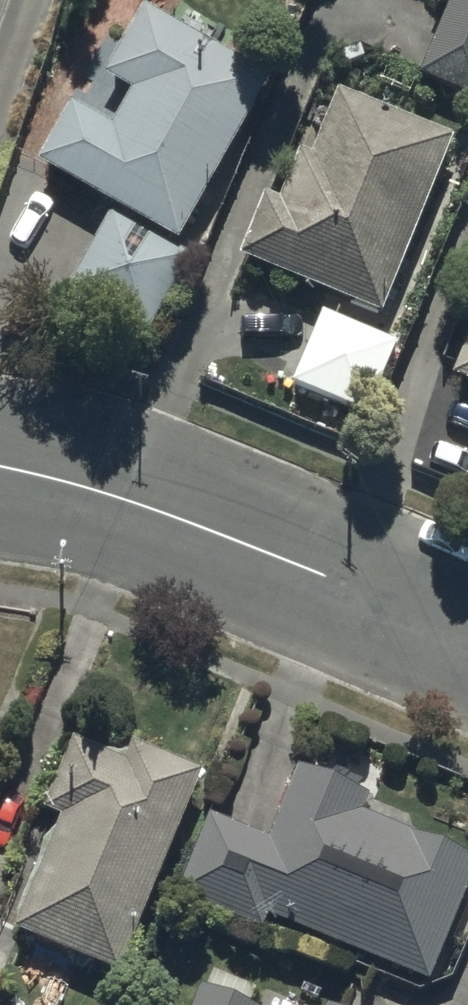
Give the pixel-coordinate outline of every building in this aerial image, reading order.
[(449,0),(422,71),(467,89),(467,0),(449,0)] [(180,238),(271,74),(142,4),(105,71),(134,87),(115,122),(71,99),(38,160),(180,238)] [(265,188),(239,252),(382,311),(456,131),(337,82),(309,150),(301,146),(281,194),(265,188)] [(193,254),(108,206),(65,284),(149,332),(193,254)] [(402,340),(323,306),(292,375),(371,410),(402,340)] [(455,374),(467,379),(467,341),(455,374)] [(122,755),(71,734),(42,804),(58,811),(12,924),(117,967),(200,764),(130,736),(122,755)] [(295,765),(268,836),(210,814),(179,893),(263,924),(267,913),(428,975),(467,872),(467,848),(354,804),(360,789),(295,765)] [(201,981),(191,1004),(259,1004),(201,981)]
